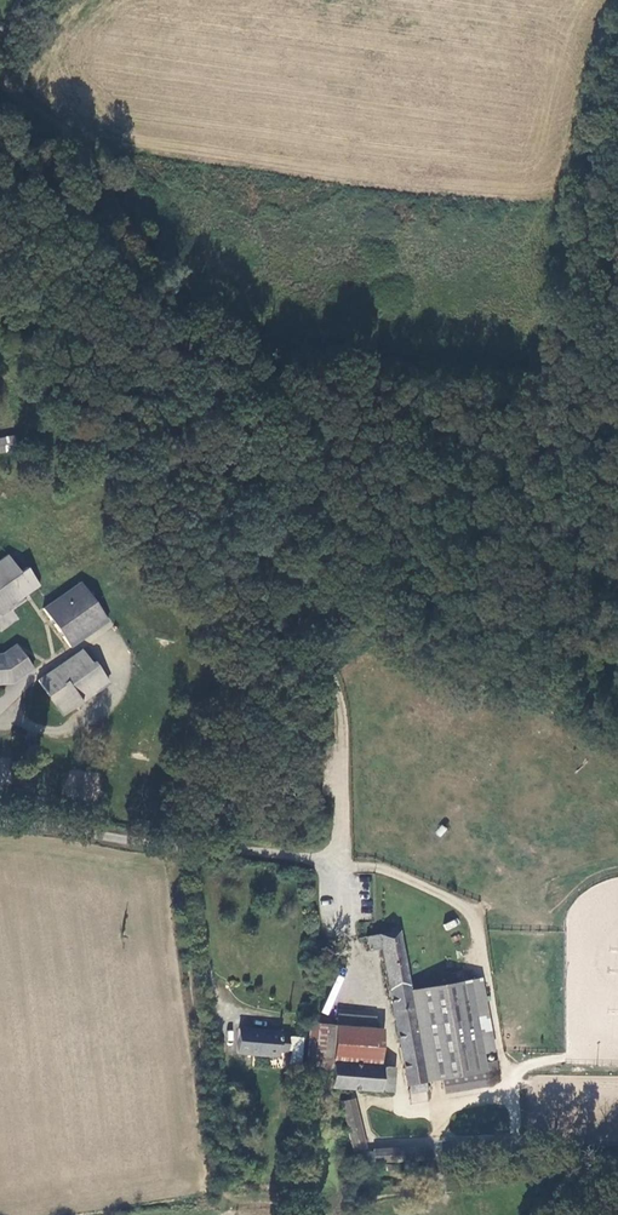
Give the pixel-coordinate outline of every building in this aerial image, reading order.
[(21,455),(18,442),(0,445),(0,458),(21,455)] [(8,559),(0,565),(0,617),(38,591),(26,573),(20,577),(8,559)] [(69,648),(109,621),(84,586),(45,613),(69,648)] [(73,653),(112,626),(109,621),(69,648),(73,653)] [(14,689),(35,676),(18,651),(5,658),(0,658),(0,690),(14,689)] [(77,703),(106,684),(94,667),(91,669),(82,656),(37,686),(61,721),(81,709),(80,707),(77,703)] [(109,688),(106,684),(77,703),(80,707),(109,688)] [(411,991),(400,932),(366,937),(368,950),(382,948),(406,1087),(409,1087),(410,1094),(428,1091),(427,1083),(411,991)] [(482,979),(411,991),(427,1083),(436,1081),(442,1080),(486,1072),(498,1070),(482,979)] [(376,1017),(338,1014),(337,1025),(375,1028),(376,1017)] [(314,1067),(332,1069),(332,1062),(335,1025),(318,1024),(314,1067)] [(375,1028),(335,1025),(332,1062),(381,1066),(384,1029),(375,1028)] [(281,1031),(238,1028),(236,1056),(279,1059),(279,1053),(287,1054),(288,1052),(289,1037),(289,1035),(281,1034),(281,1031)] [(289,1037),(288,1052),(290,1052),(289,1066),(302,1067),(304,1038),(289,1037)] [(332,1062),(332,1069),(330,1089),(380,1093),(380,1092),(383,1066),(381,1066),(332,1062)] [(396,1067),(383,1066),(380,1092),(393,1093),(396,1067)] [(486,1072),(442,1080),(445,1095),(489,1087),(486,1072)] [(366,1149),(355,1099),(341,1102),(352,1152),(366,1149)] [(374,1153),(373,1158),(355,1157),(354,1168),(372,1168),(372,1163),(425,1162),(425,1147),(373,1149),(374,1153)]
